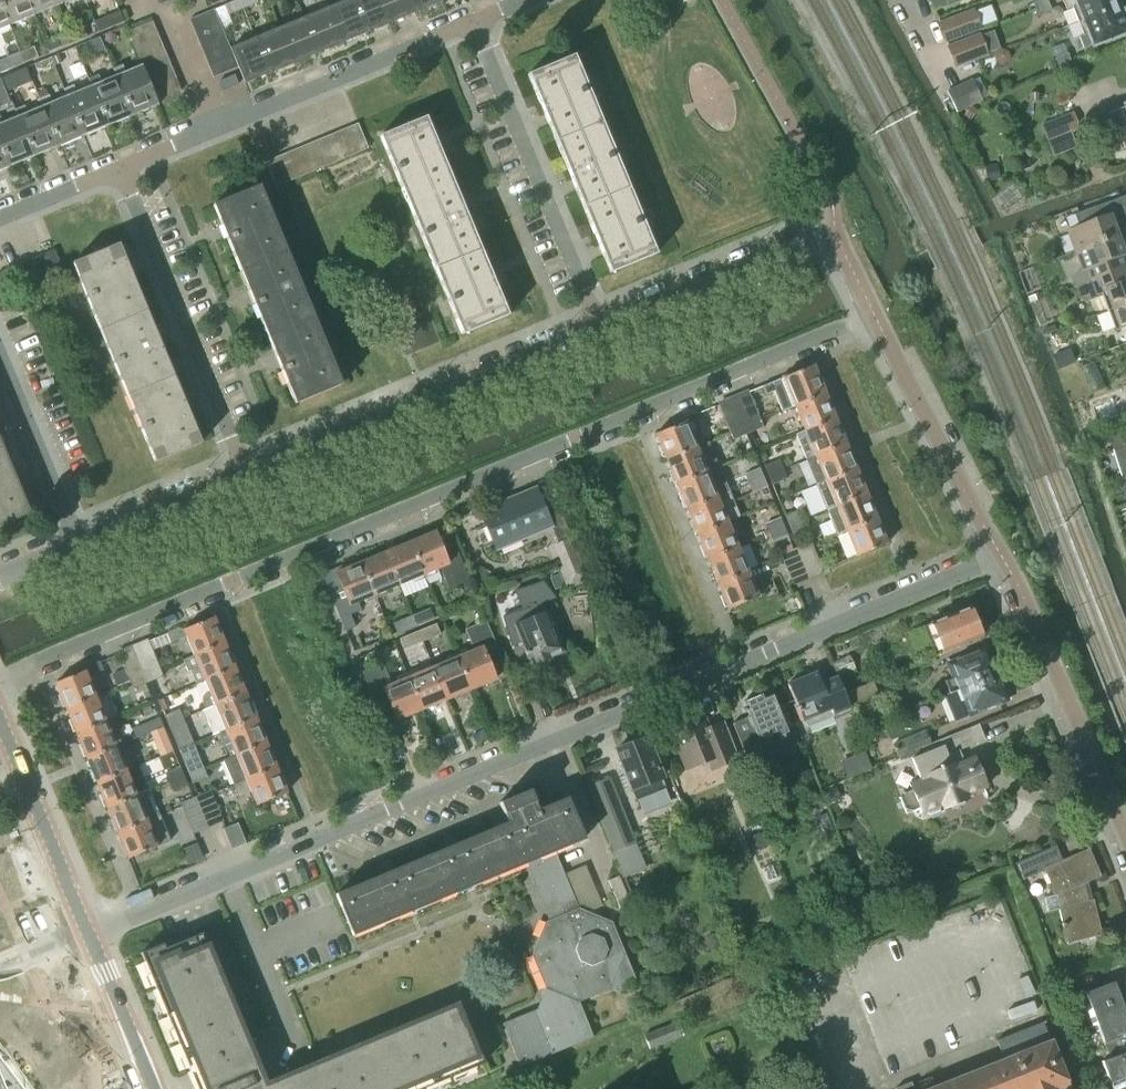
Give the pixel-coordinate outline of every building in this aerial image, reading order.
[(28,0),(0,0),(0,4),(8,24),(33,14),(28,0)] [(56,0),(28,0),(33,14),(58,4),(56,0)] [(223,4),(228,14),(241,8),(238,0),(232,0),(223,4)] [(367,31),(354,0),(344,0),(328,7),(342,41),(367,31)] [(391,21),(382,0),(354,0),(367,31),(391,21)] [(416,11),(411,0),(382,0),(391,21),(416,11)] [(440,1),(440,0),(411,0),(416,11),(440,1)] [(934,9),(947,4),(946,0),(930,0),(934,9)] [(1072,7),(1078,20),(1118,4),(1118,2),(1119,0),(1062,0),(1066,9),(1072,7)] [(1041,13),(1053,9),(1051,3),(1039,7),(1041,13)] [(0,4),(0,28),(8,24),(0,4)] [(1119,5),(1118,4),(1078,20),(1088,46),(1125,31),(1125,24),(1125,21),(1125,20),(1125,12),(1124,8),(1119,7),(1119,5)] [(318,52),(342,41),(328,7),(303,17),(318,52)] [(945,42),(981,28),(973,7),(937,21),(945,42)] [(213,8),(189,18),(193,30),(218,20),(213,8)] [(107,16),(94,21),(98,31),(111,26),(107,16)] [(293,62),(318,52),(303,17),(279,27),(293,62)] [(152,20),(127,30),(132,42),(156,32),(152,20)] [(218,20),(193,30),(198,41),(223,31),(218,20)] [(86,36),(82,26),(69,31),(74,41),(86,36)] [(269,72),(293,62),(279,27),(254,37),(269,72)] [(44,41),(48,52),(74,41),(69,31),(55,37),(54,36),(44,41)] [(223,31),(198,41),(203,53),(227,43),(223,31)] [(137,52),(161,42),(156,32),(132,42),(137,52)] [(954,67),(987,54),(979,32),(946,45),(954,67)] [(254,37),(229,48),(232,54),(237,66),(244,82),(269,72),(254,37)] [(141,64),(166,54),(161,42),(137,52),(141,64)] [(227,43),(203,53),(208,65),(232,54),(229,48),(227,43)] [(37,56),(33,46),(20,51),(24,61),(37,56)] [(0,59),(0,71),(11,67),(24,61),(20,51),(6,56),(0,59)] [(1054,57),(1057,65),(1070,60),(1067,52),(1054,57)] [(146,76),(170,65),(166,54),(141,64),(142,64),(146,76)] [(232,54),(208,65),(213,76),(237,66),(232,54)] [(573,54),(527,73),(609,272),(656,253),(573,54)] [(156,100),(151,88),(146,76),(142,64),(125,71),(122,64),(112,69),(115,76),(116,75),(133,114),(157,104),(156,100)] [(175,77),(170,65),(146,76),(151,88),(175,77)] [(233,74),(218,80),(222,90),(237,83),(233,74)] [(92,85),(109,124),(133,114),(116,75),(115,76),(101,82),(98,75),(89,78),(88,79),(90,86),(92,85)] [(180,90),(175,77),(151,88),(156,100),(180,90)] [(68,78),(60,82),(63,89),(65,88),(71,86),(68,78)] [(981,99),(971,78),(948,88),(958,110),(981,99)] [(76,91),(73,85),(71,86),(65,88),(63,89),(66,96),(67,95),(83,135),(109,124),(92,85),(90,86),(76,91)] [(45,88),(37,92),(40,99),(48,95),(45,88)] [(41,106),(43,105),(59,145),(83,135),(67,95),(66,96),(51,102),(48,95),(40,99),(38,99),(41,106)] [(16,116),(18,115),(35,155),(59,145),(43,105),(41,106),(27,112),(25,105),(14,109),(16,116)] [(969,118),(976,109),(970,105),(963,114),(969,118)] [(1109,112),(1116,130),(1112,131),(1119,149),(1125,147),(1125,106),(1109,112)] [(1040,124),(1046,138),(1078,126),(1072,111),(1040,124)] [(0,117),(0,141),(10,165),(35,155),(18,115),(16,116),(2,122),(0,117)] [(507,314),(459,197),(425,116),(379,135),(461,333),(507,314)] [(355,151),(367,146),(357,122),(345,127),(355,151)] [(355,151),(345,127),(334,132),(344,156),(355,151)] [(1076,145),(1069,129),(1046,138),(1052,154),(1076,145)] [(344,156),(334,132),(322,137),(332,161),(344,156)] [(332,161),(322,137),(311,142),(321,166),(332,161)] [(10,165),(0,141),(0,169),(10,165)] [(321,166),(311,142),(299,146),(309,170),(321,166)] [(309,170),(299,146),(288,151),(298,175),(309,170)] [(298,175),(288,151),(276,156),(286,180),(298,175)] [(276,156),(265,161),(275,185),(286,180),(276,156)] [(1107,159),(1096,160),(1096,167),(1107,167),(1107,159)] [(999,178),(997,164),(984,166),(987,180),(999,178)] [(258,185),(212,204),(294,403),(341,383),(258,185)] [(1118,225),(1125,222),(1125,210),(1121,197),(1076,213),(1081,226),(1068,230),(1076,251),(1122,234),(1118,225)] [(1076,251),(1083,269),(1077,271),(1074,279),(1077,287),(1093,281),(1125,268),(1125,246),(1122,234),(1076,251)] [(154,461),(200,442),(118,243),(71,262),(154,461)] [(52,278),(64,272),(54,249),(42,254),(52,278)] [(40,282),(52,278),(42,254),(30,258),(40,282)] [(29,287),(40,282),(30,258),(19,263),(29,287)] [(0,271),(0,283),(6,297),(17,292),(7,268),(0,271)] [(1093,281),(1077,287),(1080,296),(1088,300),(1103,294),(1109,310),(1125,304),(1125,268),(1093,281)] [(1109,310),(1117,330),(1125,327),(1125,304),(1109,310)] [(1054,323),(1041,328),(1043,333),(1056,329),(1054,323)] [(1066,351),(1053,356),(1058,368),(1071,362),(1066,351)] [(1094,360),(1079,367),(1091,394),(1106,387),(1094,360)] [(781,410),(792,406),(825,393),(813,364),(761,385),(765,394),(773,390),(781,410)] [(748,391),(735,396),(745,420),(758,415),(748,391)] [(793,434),(835,417),(825,393),(792,406),(802,430),(793,434)] [(730,398),(718,403),(728,427),(740,422),(730,398)] [(44,506),(0,399),(0,525),(44,506)] [(687,416),(685,420),(688,425),(688,426),(702,420),(699,411),(698,411),(687,416)] [(758,415),(745,420),(750,431),(762,425),(758,415)] [(803,459),(845,442),(835,417),(793,434),(803,459)] [(696,446),(696,445),(685,420),(654,433),(665,459),(696,446)] [(732,438),(745,433),(740,422),(728,427),(732,438)] [(1125,444),(1125,433),(1125,431),(1108,437),(1112,449),(1125,444)] [(696,446),(665,459),(675,483),(718,465),(708,440),(696,445),(696,446)] [(814,484),(855,467),(845,442),(803,459),(814,484)] [(1112,449),(1117,461),(1125,458),(1125,444),(1112,449)] [(779,459),(765,464),(769,473),(782,468),(779,459)] [(685,508),(728,490),(718,465),(675,483),(685,508)] [(759,467),(744,473),(748,482),(763,476),(759,467)] [(833,505),(866,492),(855,467),(814,484),(824,509),(833,505)] [(769,473),(773,482),(786,476),(782,468),(769,473)] [(748,482),(751,491),(766,485),(763,476),(748,482)] [(547,513),(536,487),(480,511),(495,549),(551,525),(558,543),(571,537),(559,508),(547,513)] [(696,533),(727,520),(739,515),(728,490),(685,508),(696,533)] [(866,492),(833,505),(843,530),(876,517),(866,492)] [(800,508),(786,514),(790,523),(803,518),(800,508)] [(780,517),(764,523),(768,532),(783,526),(780,517)] [(854,556),(886,542),(876,517),(843,530),(854,556)] [(793,532),(807,526),(803,518),(790,523),(793,532)] [(727,520),(696,533),(706,557),(737,545),(727,520)] [(772,540),(787,534),(783,526),(768,532),(772,540)] [(457,551),(445,556),(434,530),(410,540),(423,571),(439,565),(447,586),(468,578),(457,551)] [(399,582),(423,571),(410,540),(386,550),(399,582)] [(810,540),(797,546),(803,560),(809,574),(822,569),(816,555),(810,540)] [(737,545),(706,557),(717,583),(748,570),(742,556),(750,552),(746,541),(737,545)] [(792,548),(780,553),(786,567),(792,582),(804,576),(798,562),(792,548)] [(374,592),(399,582),(386,550),(362,560),(374,592)] [(578,558),(558,566),(568,588),(587,580),(578,558)] [(348,613),(359,608),(356,599),(374,592),(362,560),(335,572),(340,583),(327,588),(344,629),(354,625),(348,613)] [(479,565),(471,578),(483,585),(491,572),(479,565)] [(727,608),(758,595),(748,570),(717,583),(727,608)] [(559,573),(549,576),(554,589),(564,585),(559,573)] [(521,607),(502,615),(510,645),(519,641),(530,666),(532,665),(532,666),(536,668),(544,665),(545,661),(545,659),(547,658),(548,658),(547,657),(548,657),(548,656),(565,649),(548,608),(545,610),(541,602),(555,597),(543,579),(514,590),(521,607)] [(980,635),(979,633),(983,628),(979,620),(974,619),(968,606),(922,625),(934,654),(980,635)] [(433,617),(429,607),(412,614),(416,625),(433,617)] [(412,614),(392,622),(397,633),(416,625),(412,614)] [(185,635),(192,653),(223,640),(225,639),(220,628),(219,629),(213,616),(182,629),(180,629),(178,627),(166,632),(169,641),(185,635)] [(485,619),(465,628),(473,649),(457,655),(470,688),(495,678),(484,650),(496,645),(485,619)] [(440,633),(435,622),(418,629),(423,640),(440,633)] [(418,629),(399,637),(403,648),(423,640),(418,629)] [(148,640),(135,645),(145,669),(158,664),(151,649),(148,640)] [(195,682),(203,679),(203,678),(234,665),(233,664),(235,663),(230,652),(229,653),(223,640),(192,653),(193,654),(182,659),(187,670),(190,669),(195,682)] [(948,693),(944,694),(945,695),(996,674),(985,646),(946,662),(952,678),(943,681),(948,693)] [(130,647),(117,652),(124,668),(127,677),(140,672),(130,647)] [(855,668),(849,654),(832,661),(838,675),(855,668)] [(446,698),(470,688),(457,655),(433,665),(446,698)] [(86,667),(85,669),(54,682),(64,707),(95,694),(87,675),(103,669),(99,660),(86,665),(86,667)] [(372,697),(384,692),(396,719),(422,708),(408,676),(390,683),(381,663),(361,671),(372,697)] [(150,681),(162,676),(158,664),(145,669),(150,681)] [(204,692),(202,695),(202,700),(205,707),(213,704),(244,691),(244,690),(246,689),(241,678),(239,679),(234,665),(203,678),(203,679),(208,690),(204,692)] [(422,708),(446,698),(433,665),(408,676),(422,708)] [(124,668),(111,673),(116,685),(129,680),(127,677),(124,668)] [(807,727),(833,717),(851,710),(850,708),(844,693),(838,676),(820,683),(816,671),(787,683),(802,722),(804,721),(807,727)] [(127,677),(129,680),(132,688),(145,683),(140,672),(127,677)] [(955,721),(1007,700),(996,674),(945,695),(955,721)] [(881,696),(875,681),(844,693),(850,708),(881,696)] [(211,734),(217,731),(224,729),(255,716),(254,713),(256,712),(251,701),(249,702),(244,691),(213,704),(201,709),(211,734)] [(748,694),(747,699),(742,701),(749,716),(732,723),(745,753),(762,746),(759,740),(777,732),(779,737),(788,733),(772,694),(763,698),(761,693),(755,691),(748,694)] [(106,719),(95,694),(64,707),(75,732),(106,719)] [(150,703),(141,706),(145,715),(153,712),(150,703)] [(179,708),(164,714),(168,723),(182,717),(179,708)] [(701,714),(670,726),(686,767),(699,762),(700,766),(704,768),(711,765),(712,768),(735,759),(723,728),(720,721),(706,726),(701,714)] [(224,742),(229,755),(234,754),(265,741),(264,738),(266,738),(261,727),(260,727),(255,716),(224,729),(217,731),(222,743),(224,742)] [(131,728),(135,736),(147,731),(147,732),(149,731),(161,726),(158,717),(131,728)] [(168,723),(171,731),(186,725),(182,717),(168,723)] [(116,744),(106,719),(75,732),(85,757),(116,744)] [(963,761),(958,749),(984,738),(977,723),(938,740),(934,742),(937,748),(912,759),(920,779),(908,784),(911,790),(903,793),(901,799),(904,808),(911,810),(918,807),(921,813),(925,811),(929,814),(939,810),(940,804),(942,804),(944,808),(967,798),(965,794),(986,785),(973,757),(963,761)] [(161,726),(149,731),(159,755),(172,750),(161,726)] [(476,742),(486,735),(481,728),(471,734),(476,742)] [(892,746),(897,756),(928,743),(924,732),(892,746)] [(661,777),(666,775),(669,774),(656,741),(648,745),(644,736),(615,748),(635,798),(665,786),(661,777)] [(222,758),(233,784),(276,766),(275,763),(276,763),(272,751),(270,752),(265,741),(234,754),(229,755),(222,758)] [(193,742),(178,748),(188,773),(203,767),(193,742)] [(116,744),(85,757),(96,782),(126,769),(116,744)] [(864,752),(852,757),(859,773),(871,768),(864,752)] [(178,766),(164,772),(168,781),(182,775),(178,766)] [(276,766),(233,784),(238,796),(250,791),(255,804),(286,791),(285,789),(287,788),(282,777),(280,778),(276,766)] [(192,782),(207,776),(203,767),(188,773),(192,782)] [(812,777),(809,768),(803,770),(806,779),(812,777)] [(126,769),(96,782),(106,807),(148,789),(137,794),(126,769)] [(168,781),(172,790),(186,784),(182,775),(168,781)] [(608,776),(588,785),(623,875),(644,866),(608,776)] [(839,799),(835,786),(823,791),(828,803),(839,799)] [(209,788),(197,793),(203,808),(215,803),(209,788)] [(148,789),(106,807),(116,832),(159,814),(148,789)] [(635,978),(625,953),(611,920),(577,906),(554,850),(583,838),(566,797),(534,810),(530,803),(534,801),(529,789),(498,802),(507,821),(335,893),(352,934),(524,862),(538,896),(548,919),(543,921),(531,955),(546,988),(538,1007),(502,1022),(520,1065),(592,1036),(578,1001),(635,978)] [(191,794),(178,799),(185,815),(197,810),(191,794)] [(215,803),(203,808),(209,823),(221,818),(215,803)] [(820,823),(832,818),(826,805),(814,809),(820,823)] [(204,825),(197,810),(185,815),(191,831),(204,825)] [(116,832),(127,857),(169,840),(159,814),(116,832)] [(751,851),(764,845),(759,832),(745,838),(751,851)] [(1055,847),(1016,864),(1022,878),(1043,869),(1054,895),(1044,897),(1047,912),(1058,909),(1066,943),(1100,934),(1092,898),(1088,900),(1084,882),(1099,875),(1087,848),(1060,860),(1055,847)] [(766,879),(775,876),(770,864),(761,868),(766,879)] [(618,875),(607,879),(624,919),(634,915),(618,875)] [(164,947),(162,942),(140,951),(197,1088),(257,1088),(193,937),(201,933),(201,932),(164,947)] [(1113,981),(1084,992),(1094,1017),(1096,1017),(1111,1057),(1109,1057),(1101,1060),(1111,1088),(1125,1088),(1125,988),(1123,990),(1124,993),(1118,996),(1113,981)] [(484,1061),(474,1039),(469,1041),(454,1005),(453,1005),(456,1013),(275,1088),(418,1088),(484,1061)] [(643,1032),(649,1046),(682,1033),(676,1019),(643,1032)] [(1049,1037),(1048,1038),(1041,1019),(995,1037),(1003,1056),(921,1088),(1070,1088),(1049,1037)] [(4,1065),(0,1060),(0,1088),(22,1088),(4,1065)] [(893,1086),(895,1088),(913,1088),(909,1079),(893,1086)]
